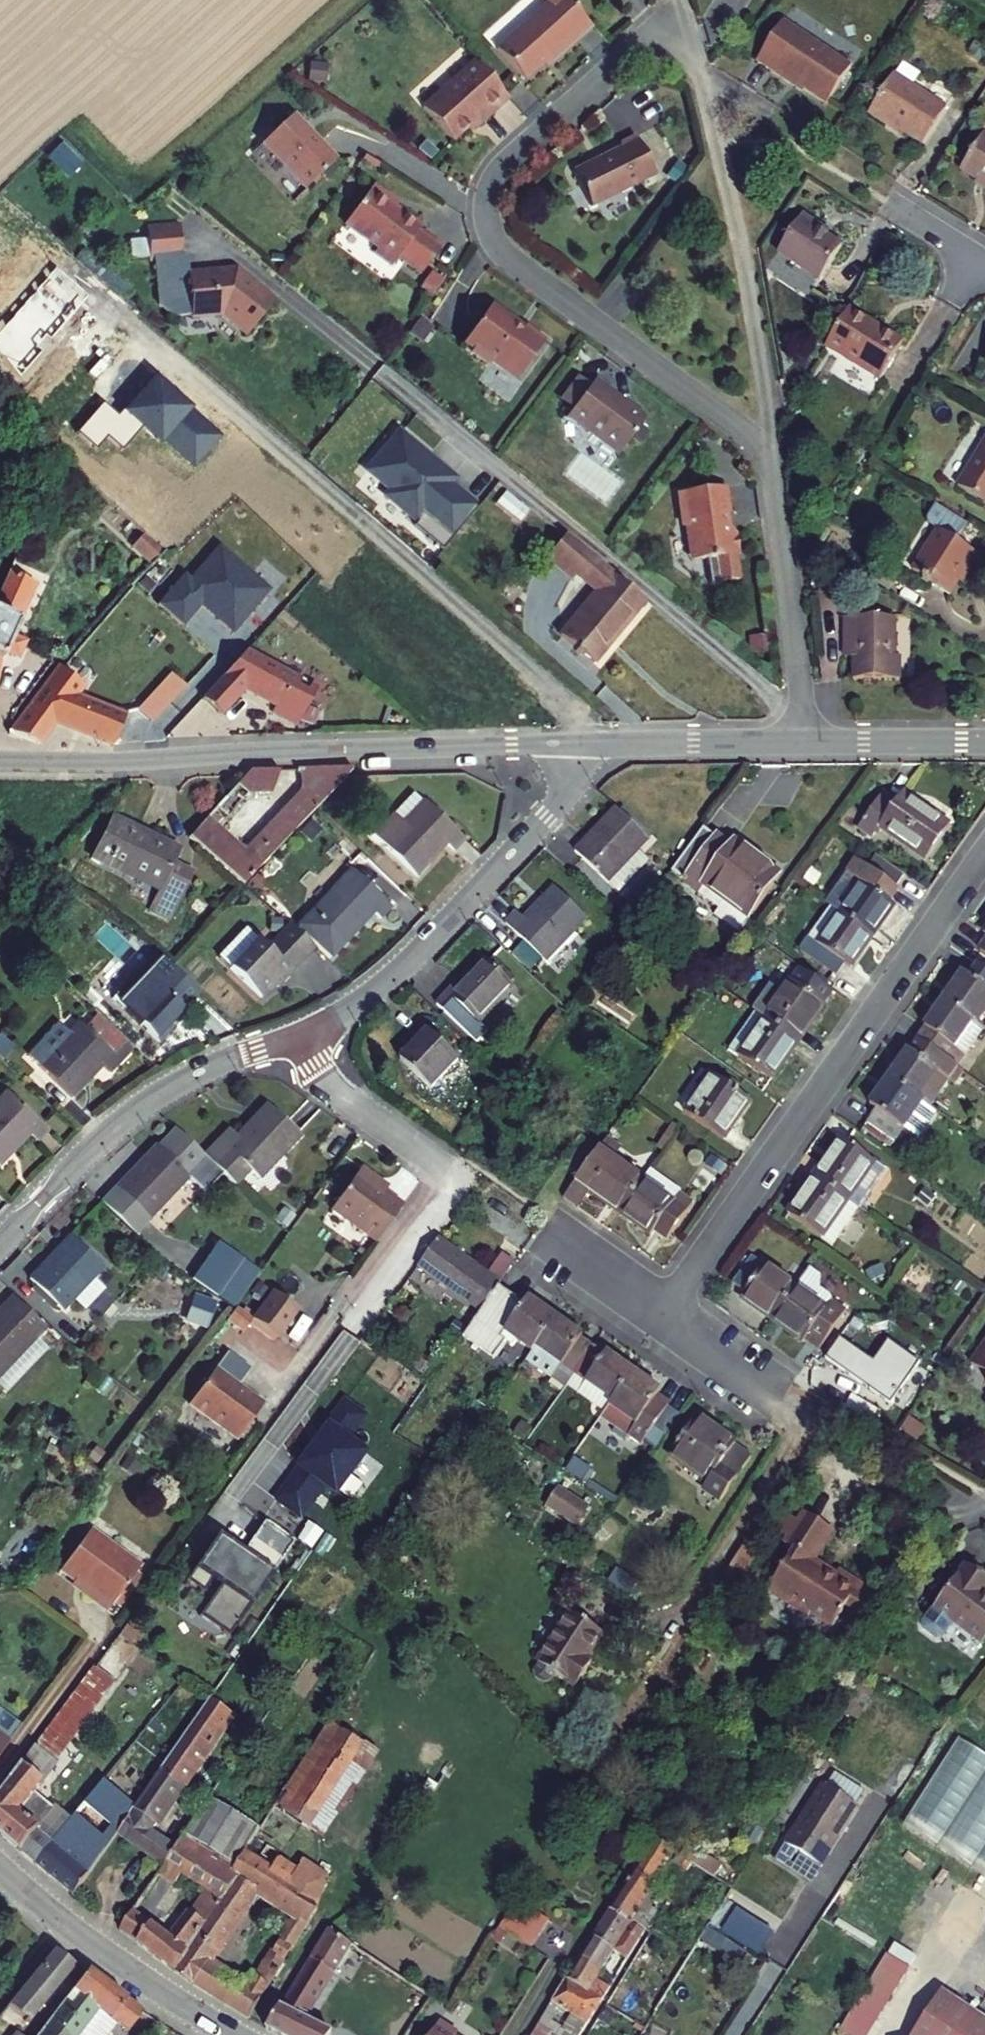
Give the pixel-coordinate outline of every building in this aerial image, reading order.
[(490,40),(516,74),(544,52),(547,56),(587,25),(568,0),(543,0),(490,40)] [(848,63),(779,20),(754,59),(786,80),(788,77),(825,101),(848,63)] [(474,59),(470,54),(416,98),(443,133),(470,111),(473,116),(502,93),(474,59)] [(890,76),(862,121),(882,132),(886,126),(920,148),(942,109),(890,76)] [(324,150),(283,103),(251,130),(292,178),(324,150)] [(957,168),(981,183),(978,188),(984,192),(984,139),(977,134),(957,168)] [(613,147),(565,170),(582,205),(647,175),(628,136),(612,143),(613,147)] [(377,199),(358,185),(328,223),(360,247),(357,252),(374,266),(381,257),(404,274),(424,249),(401,231),(404,227),(373,204),(377,199)] [(798,209),(759,272),(804,298),(837,243),(811,227),(815,220),(798,209)] [(239,318),(267,286),(258,279),(261,276),(249,266),(238,267),(237,260),(229,253),(182,257),(180,242),(171,243),(169,210),(136,213),(139,245),(166,243),(167,247),(148,248),(152,298),(156,302),(214,297),(239,318)] [(514,318),(497,302),(467,335),(475,343),(472,346),(488,360),(491,357),(511,375),(518,375),(547,343),(528,327),(524,331),(515,322),(514,318)] [(849,303),(829,339),(882,370),(903,334),(849,303)] [(101,412),(114,426),(136,405),(150,421),(155,417),(182,445),(209,420),(181,392),(184,389),(160,363),(157,366),(149,358),(134,372),(137,375),(115,395),(99,378),(71,405),(89,423),(101,412)] [(577,402),(596,378),(584,368),(564,392),(577,402)] [(621,387),(602,371),(596,378),(577,402),(573,406),(582,413),(583,419),(592,426),(597,426),(623,446),(649,414),(632,400),(627,400),(617,392),(621,387)] [(442,542),(476,499),(447,476),(452,471),(397,426),(366,464),(389,482),(384,488),(416,514),(412,518),(442,542)] [(959,486),(984,501),(984,445),(959,486)] [(731,488),(682,492),(684,523),(689,526),(691,555),(697,560),(741,556),(738,534),(732,528),(730,529),(729,514),(733,514),(731,488)] [(918,570),(957,594),(975,566),(981,570),(984,562),(984,553),(964,540),(973,526),(940,507),(934,517),(935,522),(944,528),(918,570)] [(159,545),(142,531),(133,543),(149,557),(159,545)] [(151,594),(178,617),(196,596),(228,624),(266,580),(215,536),(186,569),(178,563),(151,594)] [(594,553),(573,580),(599,599),(606,590),(627,607),(592,649),(624,675),(672,616),(594,553)] [(4,652),(8,642),(21,648),(27,633),(14,627),(17,621),(19,622),(35,583),(3,569),(0,576),(0,666),(4,652)] [(906,613),(857,611),(857,631),(866,630),(865,675),(913,676),(912,654),(904,653),(906,613)] [(241,647),(197,696),(215,711),(239,684),(272,700),(268,706),(294,719),(312,682),(241,647)] [(61,663),(13,725),(32,735),(49,713),(107,734),(115,709),(67,690),(77,676),(61,663)] [(244,874),(350,758),(246,761),(188,824),(244,874)] [(881,816),(927,850),(951,817),(904,782),(899,790),(887,782),(861,816),(874,825),(881,816)] [(367,825),(412,865),(425,851),(421,849),(437,831),(448,841),(461,827),(420,790),(400,812),(389,802),(367,825)] [(570,839),(604,873),(646,829),(611,796),(600,809),(604,813),(586,832),(581,828),(570,839)] [(90,851),(161,879),(152,900),(173,909),(194,858),(173,850),(179,837),(108,808),(90,851)] [(748,904),(780,861),(735,828),(730,834),(715,823),(682,867),(698,879),(704,871),(748,904)] [(861,874),(839,904),(871,927),(893,897),(888,893),(896,879),(858,852),(848,865),(861,874)] [(349,862),(294,919),(313,937),(328,950),(355,921),(351,918),(366,903),(377,913),(390,899),(349,862)] [(848,865),(827,896),(839,904),(861,874),(848,865)] [(500,915),(541,954),(585,908),(552,875),(539,888),(543,891),(521,912),(512,903),(500,915)] [(806,927),(817,935),(839,904),(827,896),(806,927)] [(797,940),(835,967),(844,955),(849,959),(871,927),(839,904),(817,935),(806,927),(797,940)] [(224,962),(256,991),(269,977),(273,980),(313,937),(294,919),(286,912),(263,936),(255,929),(224,962)] [(984,953),(984,919),(978,929),(984,935),(976,947),(984,953)] [(432,993),(473,1032),(484,1020),(476,1011),(509,977),(480,949),(455,976),(451,972),(432,993)] [(104,987),(155,1033),(169,1018),(164,1012),(177,999),(132,956),(104,987)] [(943,995),(978,1020),(984,1010),(984,971),(977,966),(970,976),(960,970),(943,995)] [(764,1007),(763,1009),(798,1033),(825,995),(791,971),(782,982),(764,1007)] [(754,1000),(764,1007),(782,982),(773,975),(754,1000)] [(921,1039),(959,1066),(984,1028),(984,1024),(978,1020),(943,995),(924,1022),(930,1027),(921,1039)] [(34,1058),(69,1090),(80,1078),(77,1075),(96,1055),(105,1065),(127,1040),(86,1002),(34,1058)] [(735,1046),(770,1071),(798,1033),(763,1009),(735,1046)] [(428,1082),(456,1054),(419,1017),(404,1032),(411,1039),(399,1052),(428,1082)] [(908,1047),(889,1073),(924,1098),(934,1105),(953,1078),(958,1082),(966,1070),(959,1066),(921,1039),(913,1051),(908,1047)] [(720,1132),(747,1093),(708,1065),(680,1103),(720,1132)] [(868,1120),(895,1140),(924,1098),(889,1073),(869,1101),(877,1107),(868,1120)] [(8,1145),(4,1142),(20,1124),(31,1133),(43,1120),(2,1083),(0,1085),(0,1154),(8,1145)] [(196,1147),(225,1175),(238,1160),(249,1170),(292,1126),(258,1094),(247,1106),(250,1110),(231,1129),(221,1120),(196,1147)] [(594,1142),(608,1153),(615,1141),(602,1131),(594,1142)] [(836,1133),(809,1171),(844,1195),(853,1203),(880,1165),(836,1133)] [(108,1182),(142,1214),(183,1171),(148,1138),(135,1152),(139,1155),(123,1173),(119,1169),(108,1182)] [(582,1185),(614,1209),(638,1175),(608,1153),(594,1142),(591,1146),(570,1176),(582,1185)] [(326,1200),(371,1233),(398,1197),(380,1184),(371,1177),(374,1172),(357,1159),(326,1200)] [(783,1207),(818,1232),(828,1218),(844,1195),(809,1171),(783,1207)] [(383,1179),(374,1172),(371,1177),(380,1184),(383,1179)] [(649,1225),(661,1233),(688,1195),(675,1185),(668,1196),(638,1175),(614,1209),(645,1231),(649,1225)] [(559,1191),(572,1200),(582,1185),(570,1176),(559,1191)] [(853,1203),(844,1195),(828,1218),(839,1226),(855,1203),(853,1203)] [(24,1274),(59,1307),(100,1263),(65,1230),(53,1243),(56,1246),(39,1265),(36,1262),(24,1274)] [(411,1263),(474,1308),(495,1279),(483,1270),(457,1251),(449,1245),(434,1234),(411,1263)] [(454,1238),(449,1245),(457,1251),(462,1245),(454,1238)] [(734,1290),(766,1313),(788,1280),(744,1248),(723,1277),(737,1286),(734,1290)] [(497,1250),(483,1270),(495,1279),(496,1277),(509,1259),(497,1250)] [(527,1342),(530,1338),(550,1308),(524,1289),(520,1295),(506,1285),(496,1277),(495,1279),(474,1308),(460,1326),(490,1348),(502,1332),(508,1336),(511,1332),(527,1342)] [(799,1329),(813,1339),(835,1305),(823,1297),(819,1302),(788,1280),(766,1313),(796,1334),(799,1329)] [(293,1300),(269,1282),(248,1310),(272,1329),(293,1300)] [(44,1325),(9,1292),(0,1301),(0,1371),(44,1325)] [(560,1378),(569,1365),(586,1340),(572,1330),(576,1326),(550,1308),(530,1338),(527,1342),(521,1351),(560,1378)] [(968,1352),(984,1364),(984,1327),(968,1352)] [(832,1328),(818,1349),(884,1393),(912,1351),(880,1330),(866,1351),(832,1328)] [(569,1365),(608,1393),(630,1363),(600,1342),(597,1348),(586,1340),(569,1365)] [(212,1358),(211,1358),(184,1394),(232,1430),(259,1394),(233,1375),(245,1359),(224,1343),(212,1358)] [(627,1425),(637,1432),(664,1396),(651,1386),(656,1381),(630,1363),(608,1393),(606,1397),(633,1416),(627,1425)] [(327,1421),(272,1493),(297,1511),(321,1479),(333,1487),(362,1448),(343,1433),(360,1410),(341,1396),(324,1419),(327,1421)] [(697,1478),(712,1488),(742,1444),(729,1435),(730,1432),(692,1405),(664,1444),(702,1471),(697,1478)] [(138,1454),(127,1444),(117,1457),(130,1466),(138,1454)] [(556,1482),(544,1504),(578,1522),(590,1500),(556,1482)] [(834,1521),(807,1502),(801,1511),(793,1504),(782,1521),(790,1527),(786,1532),(795,1538),(767,1577),(806,1605),(808,1601),(830,1616),(842,1601),(855,1611),(873,1585),(838,1561),(835,1565),(813,1550),(834,1521)] [(140,1556),(91,1519),(60,1559),(74,1570),(82,1576),(79,1581),(106,1601),(113,1591),(136,1563),(140,1556)] [(759,1536),(744,1526),(729,1551),(739,1557),(743,1560),(759,1536)] [(228,1542),(211,1530),(181,1573),(198,1585),(207,1572),(215,1578),(194,1609),(224,1629),(278,1552),(248,1531),(233,1553),(224,1547),(228,1542)] [(739,1557),(729,1551),(719,1566),(730,1572),(739,1557)] [(954,1556),(925,1596),(976,1632),(984,1619),(984,1586),(978,1581),(969,1574),(973,1569),(954,1556)] [(143,1568),(136,1563),(113,1591),(121,1597),(143,1568)] [(982,1575),(973,1569),(969,1574),(978,1581),(982,1575)] [(74,1570),(71,1574),(79,1581),(82,1576),(74,1570)] [(531,1654),(570,1679),(583,1659),(577,1655),(596,1624),(565,1603),(531,1654)] [(22,1843),(55,1796),(43,1788),(118,1679),(98,1665),(42,1740),(0,1797),(0,1825),(22,1843)] [(162,1854),(163,1853),(175,1835),(150,1817),(226,1709),(206,1696),(191,1717),(156,1768),(154,1771),(156,1773),(139,1800),(135,1798),(118,1822),(162,1854)] [(268,1804),(318,1836),(374,1753),(323,1719),(268,1804)] [(963,1738),(908,1823),(984,1872),(984,1752),(963,1738)] [(74,1885),(118,1822),(135,1798),(139,1793),(154,1771),(156,1768),(124,1746),(108,1770),(100,1764),(69,1807),(35,1853),(74,1885)] [(783,1836),(818,1858),(855,1800),(864,1785),(830,1765),(821,1780),(819,1778),(783,1836)] [(69,1807),(55,1796),(22,1843),(35,1853),(69,1807)] [(284,1875),(310,1893),(325,1871),(300,1853),(293,1864),(269,1847),(281,1830),(262,1818),(242,1847),(261,1860),(284,1875)] [(200,1878),(217,1890),(233,1867),(230,1866),(233,1861),(181,1827),(175,1835),(163,1853),(200,1878)] [(650,1835),(630,1867),(649,1879),(668,1847),(650,1835)] [(818,1858),(783,1836),(774,1850),(809,1872),(818,1858)] [(682,1840),(675,1851),(692,1862),(709,1873),(716,1863),(682,1840)] [(232,1867),(217,1890),(202,1912),(170,1959),(245,2007),(314,1896),(310,1893),(284,1875),(261,1859),(242,1847),(233,1861),(230,1866),(232,1867)] [(630,1867),(609,1901),(647,1924),(659,1904),(653,1900),(649,1907),(637,1900),(649,1879),(630,1867)] [(185,1900),(202,1912),(217,1890),(200,1878),(185,1900)] [(514,1891),(496,1918),(528,1938),(545,1911),(514,1891)] [(132,1931),(170,1959),(202,1912),(185,1900),(182,1897),(164,1924),(146,1911),(132,1931)] [(118,1920),(132,1931),(146,1911),(131,1901),(118,1920)] [(609,1901),(592,1928),(618,1943),(630,1951),(647,1924),(609,1901)] [(302,2034),(325,2034),(333,2022),(308,2007),(351,1934),(328,1920),(282,1996),(278,1994),(264,2016),(302,2034)] [(592,1928),(579,1949),(605,1964),(618,1943),(592,1928)] [(6,2024),(18,2009),(22,2013),(70,1954),(51,1937),(0,2001),(0,2018),(1,2019),(6,2024)] [(550,1995),(589,2016),(604,1992),(593,1986),(605,1964),(579,1949),(550,1995)] [(28,2034),(75,2034),(87,2019),(99,2028),(114,2011),(126,2020),(140,2002),(86,1962),(83,1965),(28,2034)] [(868,2030),(891,1995),(868,1980),(844,2016),(868,2030)] [(929,1996),(904,2034),(984,2034),(984,2030),(929,1996)] [(545,2004),(537,2017),(543,2021),(551,2007),(545,2004)] [(455,2022),(458,2018),(440,2007),(422,2034),(475,2034),(455,2022)] [(561,2031),(543,2021),(537,2017),(525,2034),(559,2034),(561,2031)]
